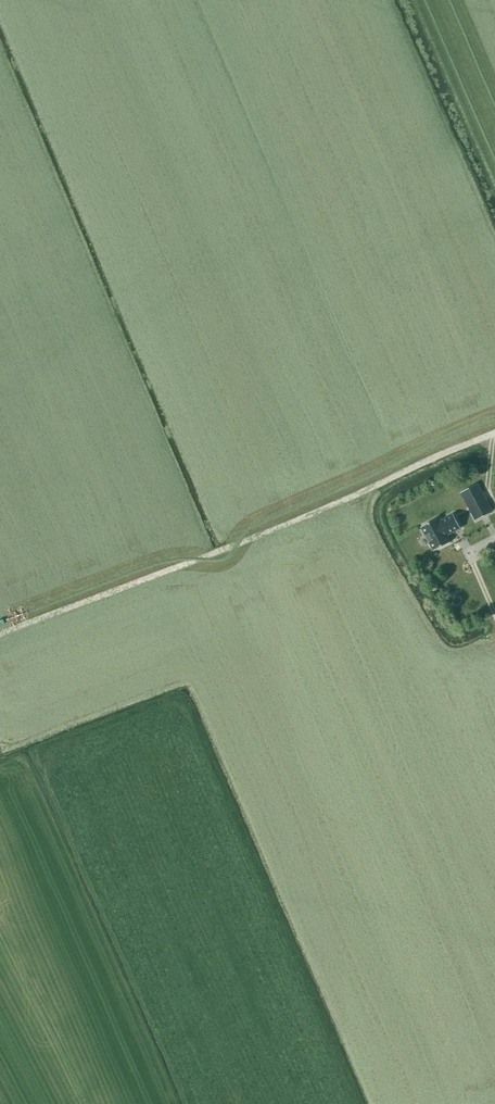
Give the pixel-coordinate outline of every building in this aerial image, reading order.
[(477,485),(462,493),(476,520),(491,511),(477,485)] [(438,518),(421,527),(434,551),(451,542),(447,535),(461,528),(454,514),(440,521),(438,518)] [(411,535),(405,521),(392,527),(398,541),(411,535)]
